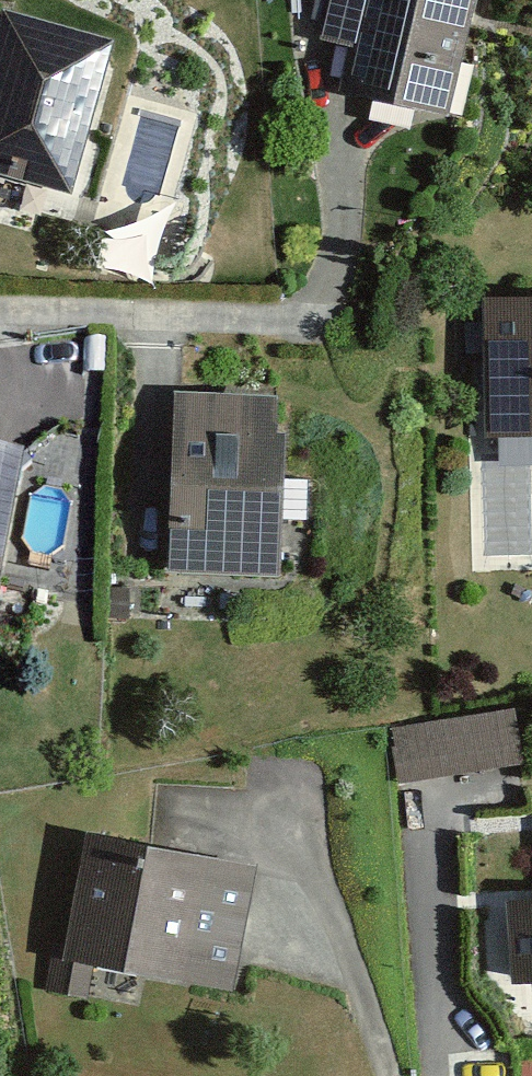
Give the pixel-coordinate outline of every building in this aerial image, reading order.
[(471,0),(333,0),(325,34),(356,41),(345,83),(445,108),(471,0)] [(113,42),(3,15),(0,27),(0,170),(76,189),(113,42)] [(486,296),(487,432),(531,431),(531,296),(486,296)] [(273,427),(274,393),(176,390),(171,567),(278,571),(282,428),(273,427)] [(20,460),(0,456),(0,571),(20,460)] [(403,773),(514,758),(508,713),(397,727),(403,773)] [(230,984),(251,864),(86,835),(65,956),(230,984)] [(509,901),(512,974),(531,974),(531,900),(509,901)]
